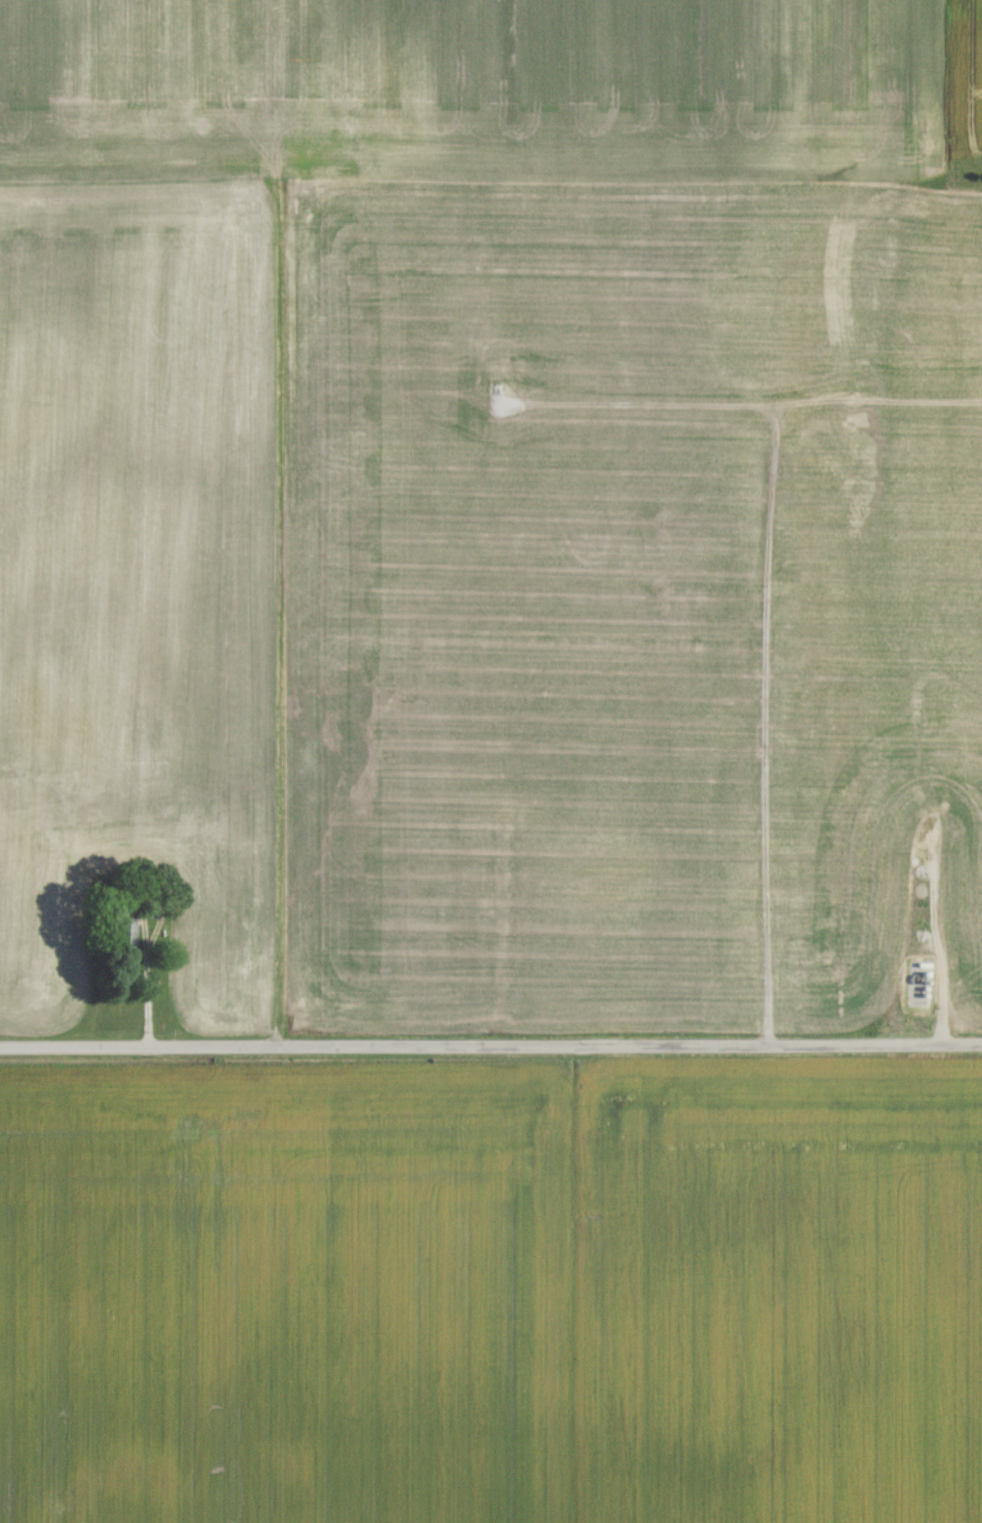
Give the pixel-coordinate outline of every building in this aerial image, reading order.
[(134,921),(114,921),(114,956),(134,956),(134,921)]
